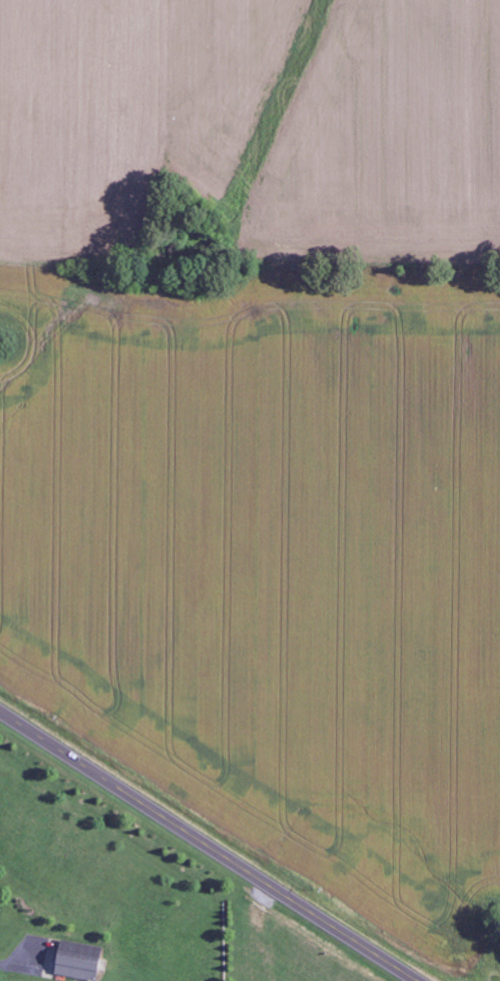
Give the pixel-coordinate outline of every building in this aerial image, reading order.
[(105,952),(97,950),(98,947),(64,940),(58,974),(93,980),(99,980),(105,952)]
